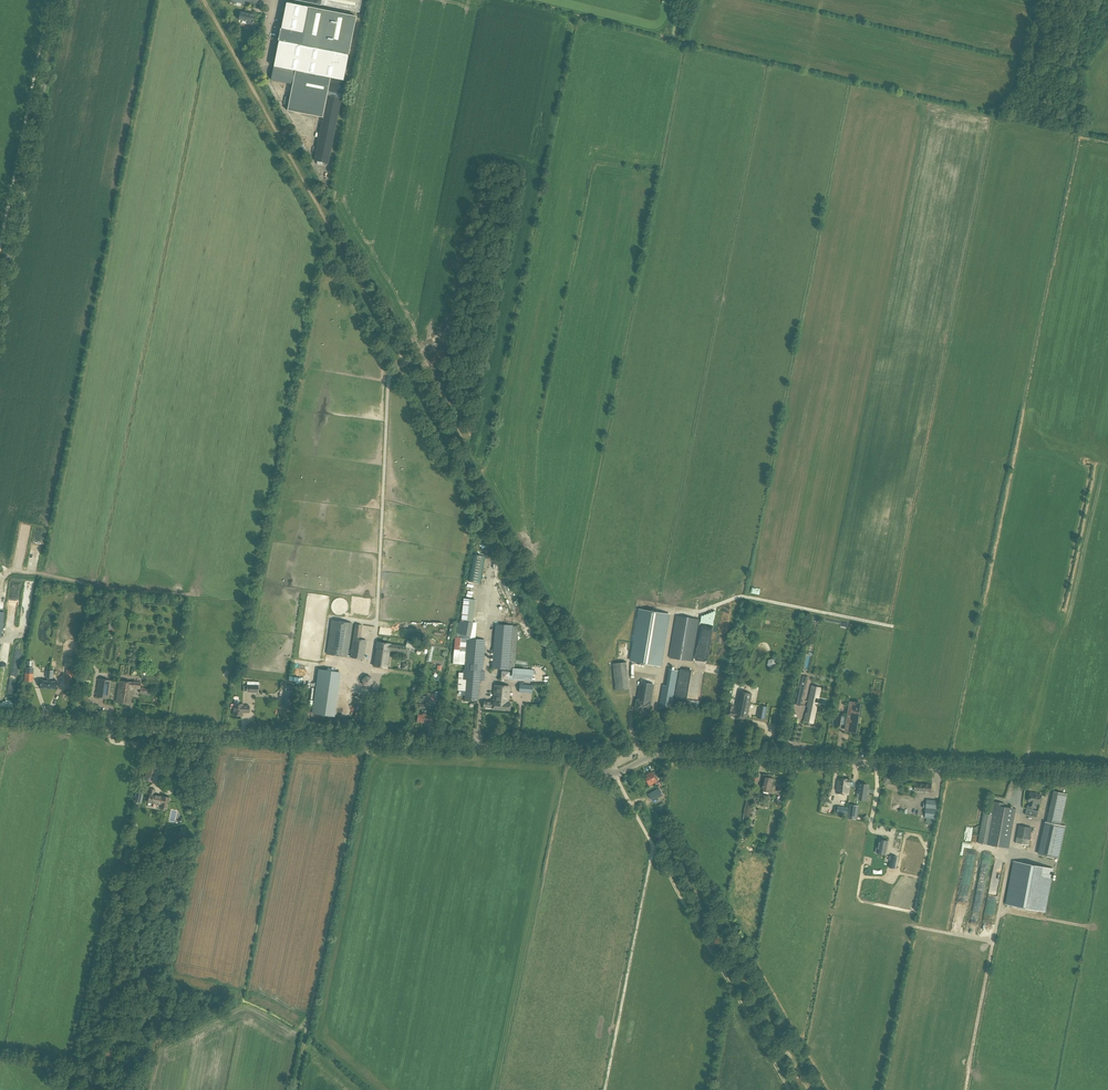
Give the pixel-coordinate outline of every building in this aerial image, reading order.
[(321,5),(359,12),(362,0),(293,0),(321,5)] [(273,68),(271,80),(292,84),(290,98),(285,97),(284,104),(288,105),(287,110),(320,117),(323,118),(314,160),(322,162),(327,163),(328,163),(341,98),(344,85),(343,85),(344,81),(343,81),(356,17),(344,14),(286,3),(281,29),(280,28),(280,29),(278,28),(277,33),(279,34),(278,40),(278,41),(279,41),(276,40),(275,44),(278,44),(277,49),(276,49),(275,53),(276,54),(273,68)] [(240,12),(238,20),(247,22),(247,24),(252,25),(254,15),(240,12)] [(480,583),(485,556),(474,554),(469,581),(480,583)] [(462,620),(461,621),(473,623),(473,622),(472,622),(473,621),(475,600),(464,598),(462,620)] [(670,614),(639,608),(630,661),(662,666),(670,614)] [(676,615),(671,648),(669,658),(692,662),(699,619),(676,615)] [(352,623),(331,620),(326,653),(347,657),(352,623)] [(459,620),(457,633),(467,635),(470,635),(473,624),(473,623),(461,621),(459,620)] [(356,624),(351,658),(364,659),(366,641),(360,640),(362,625),(356,624)] [(491,668),(512,670),(515,670),(515,668),(518,626),(495,624),(491,668)] [(455,637),(453,663),(464,664),(464,669),(466,670),(465,692),(464,699),(478,700),(479,680),(484,681),(485,671),(483,671),(485,645),(485,640),(475,639),(470,638),(470,635),(467,635),(457,633),(456,637),(455,637)] [(411,641),(410,647),(423,650),(425,644),(411,641)] [(377,642),(373,665),(387,668),(390,650),(400,652),(399,655),(406,656),(407,650),(405,650),(406,646),(391,644),(391,643),(377,642)] [(616,691),(629,689),(627,662),(613,663),(616,691)] [(533,669),(515,668),(515,670),(512,670),(512,675),(510,675),(509,679),(509,680),(532,681),(533,669)] [(339,672),(319,669),(317,680),(337,683),(339,672)] [(671,710),(675,687),(678,670),(669,669),(667,686),(663,685),(659,708),(671,710)] [(41,680),(40,688),(49,688),(50,670),(46,670),(46,678),(47,678),(47,680),(41,680)] [(58,681),(52,680),(52,678),(53,678),(53,670),(50,670),(49,688),(57,689),(58,681)] [(73,684),(74,671),(67,670),(67,671),(66,683),(73,684)] [(501,670),(500,679),(509,679),(510,675),(509,675),(510,671),(501,670)] [(372,682),(371,677),(366,675),(362,679),(363,684),(368,685),(372,682)] [(96,697),(109,698),(112,680),(99,678),(96,697)] [(140,689),(141,682),(119,681),(116,702),(131,704),(133,689),(140,689)] [(801,702),(806,682),(801,681),(797,701),(801,702)] [(635,709),(650,711),(654,684),(640,682),(635,709)] [(494,684),(493,701),(483,701),(483,707),(493,708),(493,709),(499,710),(499,702),(508,703),(508,701),(509,701),(510,685),(494,684)] [(804,720),(803,721),(813,723),(818,703),(825,704),(827,699),(819,697),(821,689),(821,688),(821,687),(812,685),(811,685),(811,687),(807,706),(808,707),(807,713),(805,713),(804,720)] [(283,708),(290,709),(292,691),(285,690),(283,708)] [(82,691),(79,694),(80,699),(86,700),(89,696),(87,691),(82,691)] [(734,716),(747,719),(751,701),(752,694),(739,691),(737,698),(735,710),(733,710),(734,705),(730,704),(727,715),(734,716)] [(233,715),(242,716),(242,711),(244,711),(244,712),(249,712),(249,705),(243,705),(243,704),(239,703),(239,701),(238,699),(236,699),(235,700),(234,703),(233,715)] [(499,702),(499,710),(509,710),(510,706),(512,706),(512,701),(509,701),(508,701),(508,703),(499,702)] [(835,712),(834,718),(847,720),(847,722),(846,726),(846,730),(848,731),(856,732),(857,724),(854,724),(855,716),(858,716),(860,703),(853,702),(850,702),(850,706),(848,717),(841,716),(841,713),(835,712)] [(422,710),(422,713),(418,713),(417,722),(423,722),(425,704),(420,703),(419,709),(422,710)] [(757,718),(765,720),(767,707),(760,706),(757,718)] [(648,777),(646,779),(650,786),(658,782),(654,775),(656,774),(654,771),(652,772),(647,775),(648,777)] [(773,778),(764,777),(762,791),(771,792),(773,778)] [(838,778),(836,793),(848,795),(851,780),(838,778)] [(867,786),(860,784),(858,794),(860,795),(859,800),(866,801),(868,792),(866,791),(867,786)] [(931,784),(924,784),(915,784),(915,790),(929,791),(929,792),(931,792),(931,784)] [(136,797),(135,801),(141,803),(144,788),(137,786),(134,797),(136,797)] [(664,794),(661,788),(649,795),(652,800),(659,796),(660,797),(664,794)] [(151,789),(148,802),(148,804),(151,805),(151,803),(160,805),(160,807),(167,809),(169,797),(166,797),(153,795),(154,789),(151,789)] [(1067,794),(1054,791),(1050,808),(1063,811),(1067,794)] [(1042,795),(1030,792),(1028,801),(1030,802),(1029,806),(1034,807),(1035,803),(1040,804),(1042,795)] [(748,796),(744,815),(750,816),(755,797),(748,796)] [(925,818),(926,818),(936,819),(938,801),(927,799),(925,818)] [(858,806),(850,805),(848,818),(856,819),(858,806)] [(1015,809),(1004,807),(994,805),(992,815),(988,834),(1010,838),(1015,809)] [(838,806),(837,812),(843,813),(842,815),(847,816),(848,808),(838,806)] [(1063,811),(1050,808),(1047,822),(1060,825),(1063,811)] [(992,815),(984,813),(978,842),(1008,848),(1010,838),(988,834),(992,815)] [(1047,822),(1040,854),(1058,858),(1065,826),(1060,825),(1047,822)] [(1032,827),(1019,825),(1016,843),(1028,845),(1032,827)] [(879,853),(883,854),(885,854),(888,841),(880,840),(879,843),(878,847),(877,853),(878,853),(879,853)] [(1005,904),(1045,912),(1054,868),(1014,861),(1005,904)]
